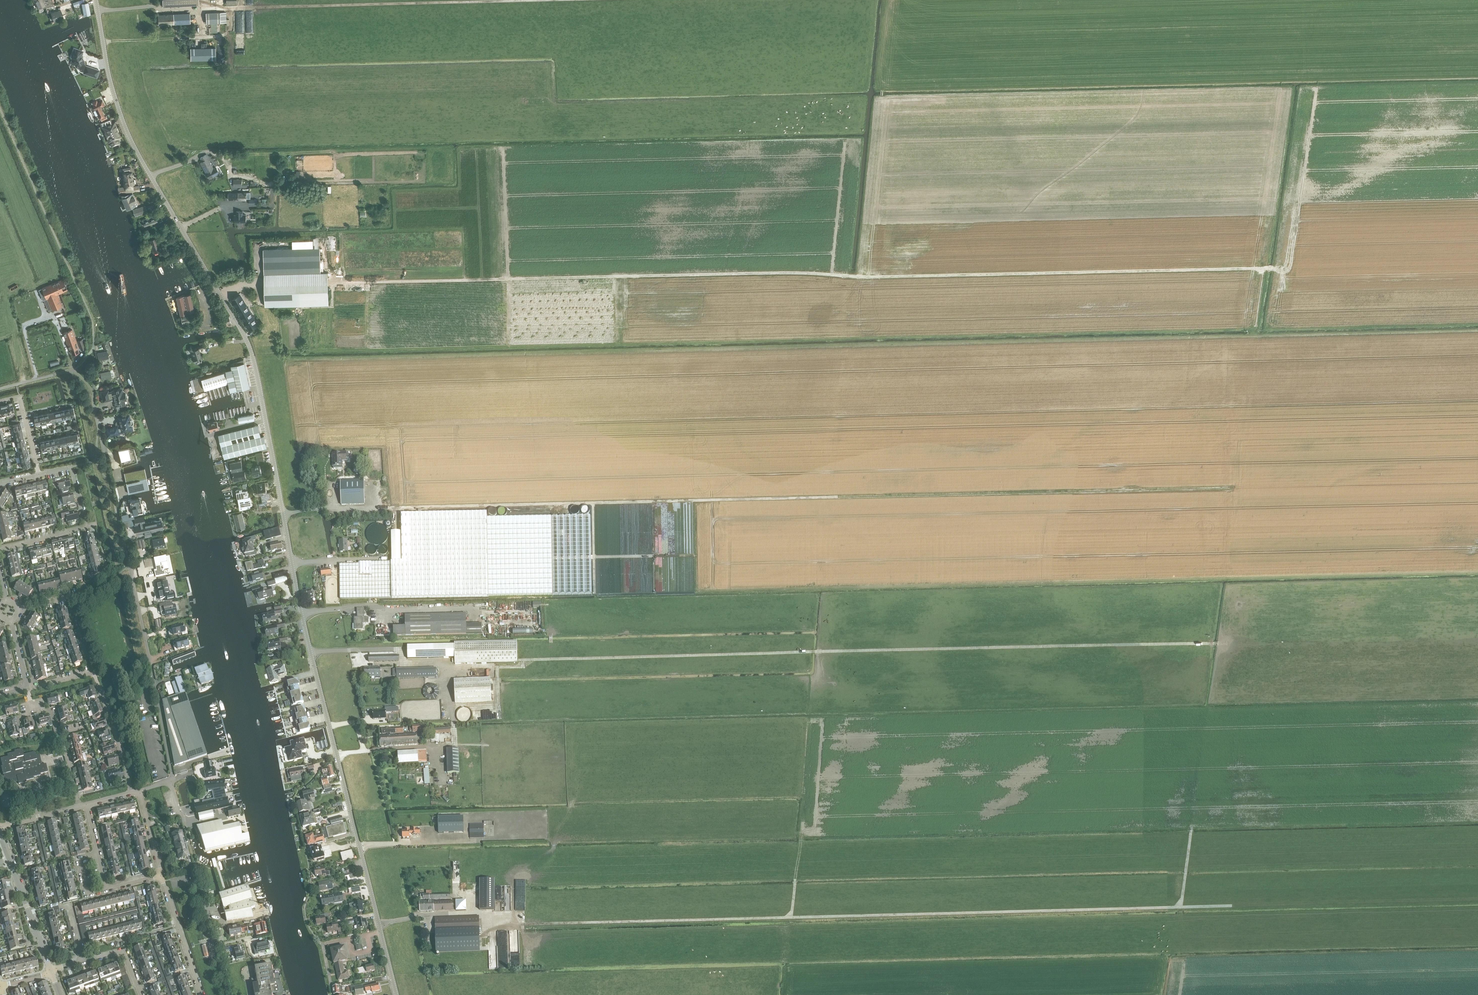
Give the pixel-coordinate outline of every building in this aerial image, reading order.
[(34,1),(34,2),(35,2),(37,6),(36,7),(37,8),(38,8),(41,6),(42,8),(53,5),(51,0),(33,0),(34,1)] [(88,2),(82,3),(84,15),(91,14),(88,2)] [(54,21),(63,18),(61,10),(51,13),(54,21)] [(225,12),(206,13),(206,23),(226,22),(225,12)] [(158,24),(190,23),(190,13),(158,14),(158,24)] [(191,60),(215,59),(215,47),(190,48),(191,60)] [(83,51),(74,48),(71,56),(73,60),(72,60),(72,61),(71,61),(71,62),(72,63),(73,64),(74,64),(75,63),(76,67),(78,66),(80,70),(84,71),(83,73),(97,77),(99,70),(85,65),(84,63),(84,62),(81,55),(83,51)] [(92,102),(91,103),(92,105),(94,108),(95,107),(96,110),(98,114),(100,118),(104,116),(100,107),(104,105),(102,100),(97,102),(96,100),(92,102)] [(117,138),(120,136),(116,126),(115,126),(113,123),(112,124),(110,119),(100,123),(102,128),(105,127),(106,130),(105,130),(108,138),(109,137),(110,141),(111,140),(113,145),(119,143),(117,138)] [(209,178),(219,173),(215,167),(213,168),(208,158),(209,158),(207,154),(200,157),(202,161),(200,162),(209,178)] [(119,195),(141,191),(140,185),(134,186),(134,183),(135,183),(134,179),(133,179),(132,171),(130,171),(129,168),(124,169),(125,172),(123,173),(124,181),(123,181),(124,186),(118,187),(119,195)] [(126,208),(137,204),(136,201),(133,195),(133,193),(129,195),(128,194),(121,195),(123,198),(122,198),(126,208)] [(147,211),(151,210),(149,204),(145,206),(145,205),(133,210),(135,216),(147,211)] [(144,226),(157,221),(155,215),(153,211),(151,212),(152,216),(142,220),(144,226)] [(243,214),(243,211),(236,211),(236,214),(234,214),(235,222),(238,222),(238,224),(242,224),(242,222),(246,222),(246,214),(243,214)] [(153,252),(160,249),(156,236),(149,239),(153,252)] [(264,249),(264,273),(321,271),(320,247),(264,249)] [(329,304),(328,271),(321,271),(264,273),(266,306),(329,304)] [(57,294),(67,290),(63,279),(42,288),(47,298),(52,309),(62,305),(57,294)] [(191,314),(195,313),(190,293),(176,296),(179,310),(176,311),(177,315),(180,314),(179,316),(180,318),(181,320),(182,324),(191,323),(189,318),(192,317),(191,314)] [(258,324),(240,295),(232,300),(250,329),(258,324)] [(72,354),(79,351),(78,348),(79,347),(72,329),(63,332),(69,350),(71,349),(72,354)] [(192,351),(195,361),(196,361),(198,363),(200,362),(200,360),(201,360),(199,349),(206,347),(204,342),(199,343),(200,345),(194,347),(191,345),(189,349),(192,351)] [(109,358),(107,351),(97,353),(99,362),(102,362),(102,359),(109,358)] [(237,389),(250,387),(245,362),(244,362),(244,359),(231,363),(232,369),(226,370),(231,391),(237,390),(237,389)] [(112,377),(110,370),(98,373),(98,376),(101,375),(102,379),(112,377)] [(226,372),(201,379),(205,391),(229,383),(226,372)] [(108,390),(101,391),(103,401),(110,400),(110,399),(112,398),(111,400),(114,401),(115,400),(116,405),(124,404),(124,400),(126,399),(126,398),(127,398),(128,397),(127,394),(126,393),(125,393),(125,392),(122,393),(122,389),(113,391),(108,392),(108,390)] [(9,404),(4,405),(6,414),(12,413),(15,414),(12,402),(9,403),(9,404)] [(73,407),(71,408),(66,409),(68,418),(73,417),(73,416),(75,415),(73,407)] [(133,423),(133,422),(133,420),(132,420),(131,419),(130,419),(129,414),(118,417),(119,421),(117,421),(116,424),(116,426),(106,428),(108,436),(119,433),(119,432),(132,429),(131,424),(133,424),(133,423)] [(239,422),(254,419),(253,414),(238,416),(239,422)] [(211,430),(219,428),(217,422),(208,424),(210,429),(211,429),(211,430)] [(255,450),(262,449),(267,447),(264,436),(261,436),(258,424),(219,434),(225,458),(255,450)] [(74,432),(71,432),(72,434),(74,443),(74,445),(80,444),(79,442),(79,439),(80,439),(79,433),(75,434),(74,432)] [(127,445),(117,448),(121,465),(138,460),(134,447),(127,445)] [(348,452),(341,452),(341,453),(332,453),(332,458),(333,458),(333,468),(342,468),(342,461),(346,461),(346,458),(349,458),(348,452)] [(231,466),(232,471),(243,469),(241,460),(235,461),(235,459),(228,460),(229,467),(231,466)] [(264,467),(261,468),(260,465),(265,464),(264,461),(257,462),(258,465),(252,466),(253,473),(254,476),(265,474),(264,467)] [(144,468),(124,472),(126,482),(147,478),(144,468)] [(232,471),(230,471),(231,473),(233,474),(234,479),(246,477),(244,468),(243,469),(232,471)] [(56,483),(57,482),(59,490),(59,491),(60,490),(61,493),(69,491),(68,488),(71,487),(69,479),(62,481),(61,478),(55,480),(56,482),(56,483)] [(149,489),(147,478),(126,482),(126,483),(128,493),(149,489)] [(341,505),(364,504),(363,480),(341,481),(341,505)] [(257,483),(259,493),(267,492),(266,486),(269,486),(268,481),(265,482),(257,483)] [(237,489),(238,497),(249,495),(246,483),(243,484),(244,488),(237,489)] [(38,493),(38,496),(43,495),(41,484),(39,484),(38,484),(35,484),(37,493),(38,493)] [(28,499),(33,497),(30,486),(29,487),(28,486),(25,487),(27,496),(28,499)] [(20,500),(22,500),(20,489),(18,489),(17,489),(14,490),(17,500),(19,499),(20,500)] [(0,492),(0,496),(7,500),(10,495),(11,494),(10,490),(6,491),(5,492),(1,490),(0,492)] [(270,491),(267,492),(259,493),(259,494),(261,493),(262,502),(257,503),(258,506),(257,506),(258,510),(262,509),(261,505),(272,504),(270,491)] [(63,506),(75,503),(73,495),(70,495),(70,493),(61,495),(63,506)] [(250,495),(249,495),(238,497),(240,509),(250,507),(250,504),(252,504),(250,495)] [(122,515),(121,515),(122,520),(123,520),(134,517),(133,515),(138,514),(137,511),(142,510),(140,498),(130,501),(128,501),(131,516),(128,517),(128,514),(122,515)] [(67,518),(68,523),(78,520),(76,511),(68,513),(68,511),(60,513),(62,519),(67,518)] [(237,530),(246,528),(242,512),(233,514),(237,530)] [(401,514),(401,531),(402,561),(392,561),(359,562),(359,564),(339,564),(340,599),(488,597),(553,595),(552,517),(487,518),(487,512),(401,514)] [(142,517),(134,518),(135,523),(135,525),(135,528),(135,531),(136,531),(137,535),(145,533),(145,536),(151,535),(151,532),(164,529),(163,527),(163,526),(162,522),(162,521),(162,520),(146,523),(145,521),(144,516),(142,517)] [(590,516),(552,517),(553,595),(591,595),(590,516)] [(12,523),(0,526),(0,529),(1,531),(9,530),(8,526),(11,526),(13,525),(12,523)] [(264,532),(266,540),(281,536),(279,528),(264,532)] [(392,561),(402,561),(401,531),(391,531),(392,561)] [(15,536),(15,534),(13,534),(2,537),(3,542),(11,540),(10,537),(13,536),(15,536)] [(84,536),(86,543),(95,541),(93,534),(84,536)] [(154,548),(166,545),(164,536),(152,539),(154,548)] [(243,548),(253,546),(254,546),(253,541),(256,540),(255,536),(244,539),(243,540),(243,541),(243,542),(243,544),(242,544),(243,548)] [(340,552),(348,551),(347,540),(339,541),(340,552)] [(281,550),(282,549),(281,543),(270,545),(272,551),(276,551),(276,554),(282,552),(281,550)] [(45,545),(45,548),(47,557),(53,555),(50,544),(45,545)] [(37,559),(42,558),(39,546),(34,548),(37,559)] [(254,551),(253,546),(243,548),(244,554),(245,554),(245,556),(246,557),(247,557),(257,555),(256,550),(254,551)] [(31,561),(37,559),(34,548),(29,549),(31,561)] [(166,556),(154,559),(155,566),(156,566),(157,570),(154,571),(155,577),(165,575),(164,570),(169,569),(166,556)] [(254,570),(265,568),(263,560),(257,561),(258,564),(253,565),(252,562),(245,563),(247,572),(254,570)] [(103,575),(101,567),(90,570),(91,576),(99,574),(99,576),(103,575)] [(253,582),(263,579),(262,572),(251,575),(253,582)] [(159,582),(157,583),(159,591),(168,589),(166,581),(165,577),(158,578),(159,582)] [(19,581),(14,590),(18,592),(24,584),(19,581)] [(22,595),(23,595),(28,587),(24,584),(18,592),(20,593),(18,596),(20,597),(22,595)] [(34,590),(28,587),(23,595),(28,598),(30,595),(31,595),(35,594),(34,590)] [(258,600),(274,596),(274,595),(273,595),(271,588),(271,587),(256,592),(256,594),(257,598),(258,600)] [(168,589),(159,591),(161,600),(165,599),(165,601),(168,600),(174,599),(173,593),(169,594),(168,589)] [(309,598),(314,598),(314,597),(313,597),(312,590),(306,591),(306,592),(303,592),(304,599),(309,598)] [(166,617),(177,615),(175,605),(172,605),(172,603),(159,605),(161,613),(164,612),(166,617)] [(275,615),(282,613),(281,605),(274,606),(275,611),(272,611),(272,613),(263,615),(264,623),(276,621),(275,615)] [(362,623),(368,623),(368,618),(364,618),(364,608),(357,608),(357,616),(357,620),(355,620),(355,629),(362,629),(362,623)] [(31,613),(28,617),(37,623),(41,617),(40,613),(35,614),(35,615),(31,613)] [(394,635),(406,634),(466,633),(482,633),(482,624),(466,624),(466,614),(405,615),(406,624),(404,624),(403,625),(403,626),(394,627),(394,635)] [(26,621),(26,622),(34,627),(37,623),(28,617),(28,619),(25,617),(25,618),(24,619),(26,621)] [(31,632),(34,627),(26,622),(23,627),(31,632)] [(65,629),(71,628),(70,622),(61,625),(58,625),(59,633),(65,631),(65,629)] [(277,628),(285,627),(284,623),(274,625),(275,627),(265,629),(267,637),(278,634),(277,628)] [(173,635),(185,632),(183,625),(171,628),(173,635)] [(63,634),(65,639),(74,636),(72,631),(63,634)] [(76,641),(74,636),(65,639),(67,644),(76,641)] [(280,642),(287,641),(287,637),(277,639),(277,641),(268,643),(269,651),(281,648),(280,642)] [(177,649),(189,646),(187,638),(175,642),(177,649)] [(69,649),(78,646),(76,641),(67,644),(64,645),(66,650),(69,649)] [(517,663),(517,660),(517,658),(517,642),(454,643),(454,645),(455,658),(455,664),(517,663)] [(455,658),(454,645),(408,646),(408,659),(455,658)] [(79,651),(78,646),(69,649),(71,654),(79,651)] [(70,660),(81,656),(79,651),(71,654),(72,657),(69,658),(70,660)] [(173,665),(196,656),(194,651),(171,659),(173,665)] [(83,661),(81,656),(70,660),(70,663),(73,662),(74,664),(83,661)] [(274,667),(267,669),(271,682),(278,680),(277,676),(286,673),(284,665),(275,668),(274,667)] [(210,675),(212,675),(210,671),(208,672),(206,666),(195,669),(197,676),(199,675),(200,679),(199,679),(201,684),(211,681),(210,675)] [(375,676),(375,678),(380,678),(380,667),(365,668),(365,677),(375,676)] [(393,676),(397,676),(397,678),(416,678),(436,677),(436,668),(416,669),(396,669),(393,669),(393,676)] [(176,679),(177,682),(172,683),(176,696),(185,693),(185,692),(180,678),(176,679)] [(490,678),(455,680),(454,680),(455,702),(491,701),(490,678)] [(298,680),(297,680),(286,683),(287,689),(285,690),(286,691),(288,691),(288,693),(286,693),(287,695),(289,695),(292,706),(303,703),(304,703),(303,698),(302,699),(299,686),(300,686),(298,680)] [(170,682),(165,684),(169,695),(174,694),(170,682)] [(85,689),(79,691),(81,696),(87,694),(89,698),(90,701),(95,699),(94,696),(96,696),(93,686),(85,689)] [(188,702),(185,693),(176,696),(162,700),(164,711),(188,702)] [(48,705),(59,702),(57,694),(46,697),(48,705)] [(90,702),(87,703),(88,706),(90,706),(91,711),(101,708),(99,702),(97,699),(96,700),(95,699),(90,701),(90,702)] [(164,711),(175,766),(194,760),(206,755),(204,749),(188,702),(164,711)] [(7,715),(18,712),(16,704),(5,707),(7,715)] [(59,712),(59,716),(67,714),(67,711),(68,710),(67,705),(57,707),(58,713),(59,712)] [(293,711),(291,711),(294,722),(294,724),(296,724),(297,726),(295,727),(297,734),(310,730),(311,730),(309,724),(308,724),(305,712),(306,712),(305,707),(304,708),(298,709),(293,711)] [(385,710),(373,711),(373,719),(386,719),(386,713),(398,712),(398,707),(385,708),(385,710)] [(101,708),(91,711),(93,716),(92,716),(93,720),(97,718),(103,716),(102,713),(101,708)] [(68,717),(67,714),(59,716),(60,719),(61,724),(73,721),(72,716),(68,717)] [(52,726),(50,717),(47,718),(47,715),(38,717),(38,718),(35,719),(38,728),(41,728),(40,725),(48,723),(49,725),(50,726),(52,726)] [(7,722),(8,729),(18,727),(16,720),(11,721),(10,718),(6,719),(3,720),(4,723),(7,722)] [(25,729),(35,727),(33,720),(33,721),(32,718),(23,720),(25,729)] [(97,718),(93,720),(93,721),(94,722),(93,723),(95,729),(107,725),(104,719),(98,721),(97,720),(97,718)] [(19,730),(18,727),(8,729),(10,736),(19,734),(20,737),(23,736),(21,729),(19,730)] [(103,742),(111,739),(109,732),(106,733),(105,729),(97,732),(99,738),(101,738),(103,742)] [(417,734),(391,735),(391,734),(387,735),(387,736),(380,736),(380,746),(385,746),(385,747),(387,746),(388,746),(417,744),(417,734)] [(300,750),(306,749),(303,739),(292,742),(293,747),(287,748),(290,760),(302,757),(300,750)] [(104,755),(116,751),(113,744),(108,746),(107,743),(100,746),(102,752),(103,752),(104,755)] [(447,773),(459,772),(459,748),(447,749),(447,773)] [(26,781),(34,779),(33,777),(41,775),(40,774),(48,772),(46,764),(42,765),(40,754),(36,755),(35,752),(24,755),(22,749),(14,751),(15,753),(7,755),(8,757),(0,759),(2,766),(1,767),(3,774),(4,774),(4,776),(2,777),(5,785),(13,783),(12,781),(18,780),(19,784),(27,782),(26,781)] [(74,764),(87,761),(85,755),(73,758),(74,764)] [(102,758),(101,758),(102,760),(103,760),(103,761),(105,760),(106,762),(108,761),(109,766),(119,764),(117,757),(113,758),(113,755),(102,758)] [(214,767),(213,767),(211,760),(205,761),(207,769),(204,769),(206,778),(216,776),(214,767)] [(87,767),(86,762),(77,764),(78,767),(73,769),(73,771),(87,767)] [(327,767),(322,769),(323,774),(333,771),(332,766),(331,764),(330,763),(328,763),(327,765),(327,767)] [(110,781),(121,778),(119,770),(115,771),(114,768),(107,770),(110,781)] [(304,775),(303,768),(290,770),(292,781),(301,780),(300,776),(304,775)] [(325,778),(321,779),(323,786),(329,784),(327,778),(329,777),(330,777),(334,776),(333,772),(333,771),(323,774),(324,775),(325,778)] [(76,782),(90,778),(89,773),(80,775),(81,778),(75,779),(76,782)] [(233,806),(235,801),(233,795),(232,790),(230,779),(202,783),(203,793),(204,793),(204,794),(205,795),(202,799),(194,801),(195,804),(194,804),(196,814),(233,806)] [(78,792),(93,789),(92,783),(83,786),(83,788),(78,790),(78,792)] [(303,794),(305,801),(306,804),(308,803),(312,802),(311,799),(315,798),(313,791),(303,794)] [(133,800),(127,802),(129,811),(135,810),(133,800)] [(308,803),(306,804),(305,801),(299,802),(299,805),(300,813),(310,810),(308,803)] [(123,812),(129,811),(127,802),(121,803),(123,812)] [(121,803),(115,805),(117,814),(123,812),(121,803)] [(115,805),(109,806),(111,815),(112,817),(117,816),(117,814),(115,805)] [(229,817),(240,814),(238,806),(227,809),(229,817)] [(99,818),(105,817),(103,807),(97,809),(99,818)] [(300,816),(301,822),(314,819),(313,815),(320,813),(319,809),(314,811),(314,813),(300,816)] [(213,814),(213,811),(198,814),(199,821),(214,817),(213,814)] [(439,833),(464,832),(463,816),(438,817),(439,833)] [(315,824),(314,819),(301,822),(303,827),(308,826),(309,827),(311,826),(311,825),(315,824)] [(130,822),(132,828),(141,826),(141,825),(139,825),(138,820),(130,822)] [(238,824),(223,828),(221,821),(196,826),(205,850),(249,841),(248,835),(241,836),(238,824)] [(329,838),(346,833),(346,831),(343,823),(321,829),(324,839),(329,838)] [(470,838),(484,837),(484,824),(470,824),(470,838)] [(141,827),(141,826),(132,828),(133,834),(141,832),(140,828),(141,827)] [(17,831),(18,835),(25,833),(25,830),(27,830),(26,827),(14,830),(15,832),(17,831)] [(101,834),(101,835),(111,833),(109,827),(101,828),(103,833),(101,834)] [(416,833),(420,833),(420,828),(416,828),(412,828),(412,830),(410,830),(405,830),(405,831),(402,831),(403,837),(410,837),(410,833),(412,833),(412,834),(416,834),(416,833)] [(172,834),(175,846),(186,844),(182,831),(172,834)] [(51,838),(46,839),(46,841),(51,839),(59,838),(58,832),(50,834),(51,838)] [(17,842),(29,839),(27,833),(25,834),(25,833),(18,835),(19,839),(17,839),(17,842)] [(308,844),(309,845),(315,844),(314,837),(313,835),(306,837),(306,838),(306,839),(307,840),(308,842),(307,843),(308,844)] [(323,835),(314,837),(315,844),(318,843),(321,843),(321,842),(324,841),(323,835)] [(144,839),(144,838),(134,840),(136,846),(144,844),(143,840),(144,839)] [(20,843),(20,847),(31,845),(31,842),(29,842),(29,839),(17,842),(18,844),(20,843)] [(104,846),(104,847),(114,845),(112,839),(104,841),(106,846),(104,846)] [(89,849),(88,843),(80,845),(81,850),(76,851),(77,855),(86,853),(86,850),(89,849)] [(189,856),(186,844),(175,846),(179,859),(189,856)] [(21,851),(20,851),(20,854),(31,851),(31,848),(29,849),(28,846),(32,845),(31,845),(20,847),(21,851)] [(322,848),(312,850),(314,857),(313,857),(314,861),(318,860),(318,861),(324,860),(324,858),(325,858),(332,856),(330,846),(322,848)] [(147,851),(147,850),(137,852),(139,858),(147,857),(146,852),(147,851)] [(22,856),(23,859),(31,858),(30,855),(32,854),(31,851),(20,854),(21,856),(22,856)] [(108,858),(107,858),(107,859),(116,857),(115,851),(107,853),(108,858)] [(352,851),(341,853),(343,861),(354,858),(352,851)] [(108,862),(109,861),(110,865),(119,863),(118,857),(116,857),(107,859),(107,860),(108,862)] [(32,861),(31,858),(23,859),(24,863),(22,864),(23,866),(34,863),(34,860),(32,861)] [(62,867),(62,870),(71,868),(70,864),(71,864),(71,862),(59,864),(60,867),(62,867)] [(151,869),(149,862),(140,865),(141,871),(151,869)] [(110,870),(110,871),(119,869),(118,863),(119,863),(110,865),(111,870),(110,870)] [(32,873),(33,877),(41,875),(40,872),(42,872),(41,868),(30,871),(30,873),(32,873)] [(73,872),(71,872),(71,868),(62,870),(60,871),(62,876),(74,874),(73,872)] [(320,877),(330,875),(329,870),(325,870),(325,868),(315,869),(316,875),(320,875),(320,877)] [(121,875),(119,869),(110,871),(110,873),(112,872),(113,877),(121,875)] [(64,879),(65,882),(73,880),(72,876),(74,876),(74,874),(62,876),(63,880),(64,879)] [(34,881),(32,881),(33,883),(44,881),(43,878),(42,878),(41,875),(33,877),(34,881)] [(7,886),(6,883),(10,882),(10,879),(0,882),(0,888),(7,886)] [(495,879),(480,879),(479,910),(494,910),(495,879)] [(64,885),(65,889),(76,886),(76,884),(74,884),(73,880),(65,882),(66,885),(64,885)] [(35,885),(36,889),(44,887),(43,884),(45,884),(44,881),(33,883),(33,885),(35,885)] [(320,891),(333,889),(332,881),(319,883),(320,891)] [(145,890),(146,895),(148,895),(157,892),(155,886),(152,887),(151,885),(141,887),(142,891),(145,890)] [(251,909),(255,908),(248,885),(219,894),(223,908),(226,921),(253,917),(251,909)] [(67,891),(68,894),(76,892),(75,888),(77,888),(76,886),(65,889),(65,892),(67,891)] [(37,893),(35,893),(36,895),(47,893),(46,890),(44,890),(44,887),(36,889),(37,893)] [(426,899),(426,900),(430,900),(430,899),(450,898),(450,893),(431,894),(431,890),(426,891),(427,894),(423,894),(423,895),(421,895),(421,899),(423,899),(426,899)] [(9,896),(9,894),(13,892),(12,891),(0,894),(0,899),(9,896)] [(77,896),(76,892),(68,894),(69,897),(67,898),(68,901),(79,898),(79,896),(77,896)] [(148,895),(149,901),(157,899),(156,894),(157,894),(157,892),(148,895)] [(38,897),(39,901),(46,899),(46,896),(48,896),(47,893),(36,895),(36,897),(38,897)] [(334,903),(344,901),(342,893),(321,897),(321,898),(322,898),(323,905),(329,904),(329,903),(334,902),(334,903)] [(47,902),(46,899),(39,901),(40,905),(38,905),(38,908),(50,905),(49,902),(47,902)] [(160,903),(158,904),(157,899),(149,901),(147,901),(148,907),(151,907),(160,905),(160,903)] [(430,902),(430,900),(426,900),(426,902),(420,902),(420,911),(453,910),(453,901),(430,902)] [(15,901),(0,904),(0,905),(1,905),(3,909),(12,907),(11,904),(15,903),(15,901)] [(363,905),(363,902),(357,903),(358,903),(349,904),(350,909),(354,909),(354,912),(359,911),(359,912),(364,911),(363,905)] [(151,907),(152,913),(160,911),(159,906),(160,906),(160,905),(151,907)] [(59,916),(58,912),(60,912),(59,909),(54,910),(53,909),(48,910),(49,914),(46,915),(47,917),(48,917),(49,921),(57,919),(57,916),(59,916)] [(160,911),(152,913),(154,919),(163,917),(162,911),(160,911)] [(316,925),(326,923),(325,919),(329,918),(328,914),(320,916),(320,918),(314,919),(316,925)] [(4,924),(13,922),(13,919),(17,918),(16,916),(2,919),(2,920),(3,920),(4,922),(2,923),(3,925),(4,924)] [(480,950),(479,916),(435,917),(436,952),(480,950)] [(162,924),(165,923),(163,917),(154,919),(152,920),(154,926),(158,925),(158,927),(163,926),(162,924)] [(363,928),(367,928),(366,920),(362,921),(361,918),(355,919),(356,923),(357,923),(358,929),(363,928)] [(58,922),(57,919),(49,921),(50,925),(49,925),(49,927),(61,925),(60,921),(58,922)] [(267,933),(265,922),(254,924),(256,935),(267,933)] [(338,932),(342,932),(341,926),(338,927),(337,924),(327,926),(328,933),(338,931),(338,932)] [(61,925),(49,927),(50,929),(51,929),(52,933),(60,931),(62,931),(61,925)] [(230,935),(241,933),(239,925),(228,927),(230,935)] [(6,930),(7,935),(16,932),(15,930),(19,929),(19,926),(4,930),(4,931),(6,930)] [(51,937),(52,939),(64,937),(63,934),(61,934),(60,931),(52,933),(53,937),(51,937)] [(164,935),(159,937),(162,944),(164,944),(173,940),(171,935),(165,937),(164,935)] [(22,939),(22,937),(7,940),(7,941),(8,941),(9,945),(19,943),(18,940),(22,939)] [(64,940),(64,937),(52,939),(52,942),(54,941),(55,945),(63,943),(62,940),(64,940)] [(175,946),(173,940),(164,944),(166,950),(175,946)] [(256,946),(253,946),(255,953),(259,952),(258,951),(270,948),(268,940),(256,942),(257,946),(256,946)] [(64,946),(63,943),(55,945),(56,949),(54,949),(55,952),(66,949),(66,946),(64,946)] [(142,945),(134,948),(136,953),(134,953),(135,954),(144,951),(142,945)] [(166,950),(164,950),(167,956),(168,956),(177,952),(175,946),(166,950)] [(236,960),(244,958),(241,947),(233,949),(236,960)] [(335,963),(337,973),(344,972),(342,962),(348,961),(345,947),(331,950),(334,963),(335,963)] [(146,957),(144,951),(135,954),(135,956),(137,955),(138,960),(146,957)] [(179,958),(177,952),(168,956),(170,961),(179,958)] [(140,963),(138,964),(139,966),(148,963),(146,957),(138,960),(140,963)] [(36,958),(31,959),(33,968),(36,967),(37,970),(39,969),(36,958)] [(181,964),(181,963),(179,958),(170,961),(172,967),(181,964)] [(26,960),(21,962),(23,971),(26,970),(26,972),(29,972),(26,960)] [(121,974),(120,971),(119,968),(116,961),(114,962),(114,964),(112,965),(116,976),(121,975),(121,974)] [(15,963),(10,964),(12,973),(15,973),(16,975),(18,974),(15,963)] [(143,972),(150,969),(148,963),(139,966),(140,967),(141,967),(143,972)] [(109,964),(107,965),(112,978),(116,976),(112,965),(109,966),(109,964)] [(184,970),(181,964),(172,967),(175,973),(184,970)] [(107,980),(112,978),(107,965),(104,966),(105,968),(103,969),(107,980)] [(252,979),(253,986),(254,989),(254,992),(255,994),(271,994),(270,993),(275,993),(276,994),(277,994),(280,994),(281,994),(282,994),(282,993),(282,992),(282,991),(277,974),(272,975),(270,965),(255,967),(257,978),(252,979)] [(358,974),(375,970),(374,965),(357,969),(358,974)] [(102,982),(107,980),(103,969),(100,970),(99,968),(97,969),(102,982)] [(152,968),(150,969),(143,972),(144,975),(143,976),(143,978),(152,974),(151,972),(153,971),(152,968)] [(93,972),(90,973),(94,984),(100,982),(99,980),(95,970),(92,970),(93,972)] [(163,971),(166,979),(172,977),(171,975),(167,976),(165,970),(163,971)] [(348,971),(344,972),(337,973),(339,980),(349,978),(348,971)] [(85,973),(89,986),(90,986),(94,984),(90,973),(88,974),(88,972),(85,973)] [(81,977),(84,985),(85,988),(89,986),(85,973),(83,974),(84,976),(81,977)] [(154,974),(152,974),(143,978),(146,984),(155,981),(155,980),(156,980),(154,974)] [(78,975),(75,977),(79,987),(84,985),(81,977),(79,978),(78,975)] [(186,976),(177,979),(179,985),(188,981),(186,976)] [(74,979),(71,980),(75,991),(80,989),(79,987),(75,977),(74,977),(74,979)] [(71,980),(69,981),(68,979),(66,980),(68,986),(67,987),(69,994),(75,994),(75,991),(71,980)] [(168,989),(165,980),(159,982),(160,985),(164,983),(166,990),(168,989)] [(188,981),(179,985),(181,991),(189,988),(190,988),(188,981)] [(39,988),(40,991),(49,988),(49,987),(48,984),(47,984),(46,982),(42,983),(42,982),(36,983),(36,984),(37,984),(38,987),(39,988)] [(379,984),(365,987),(366,992),(372,991),(372,993),(373,992),(373,993),(376,992),(375,992),(380,991),(379,984)] [(149,989),(150,993),(149,993),(150,994),(151,994),(159,992),(161,991),(159,985),(157,986),(149,989)] [(355,987),(355,991),(356,994),(358,994),(364,994),(363,985),(355,987)] [(339,986),(333,986),(334,994),(340,994),(339,993),(343,992),(342,986),(339,987),(339,986)]
